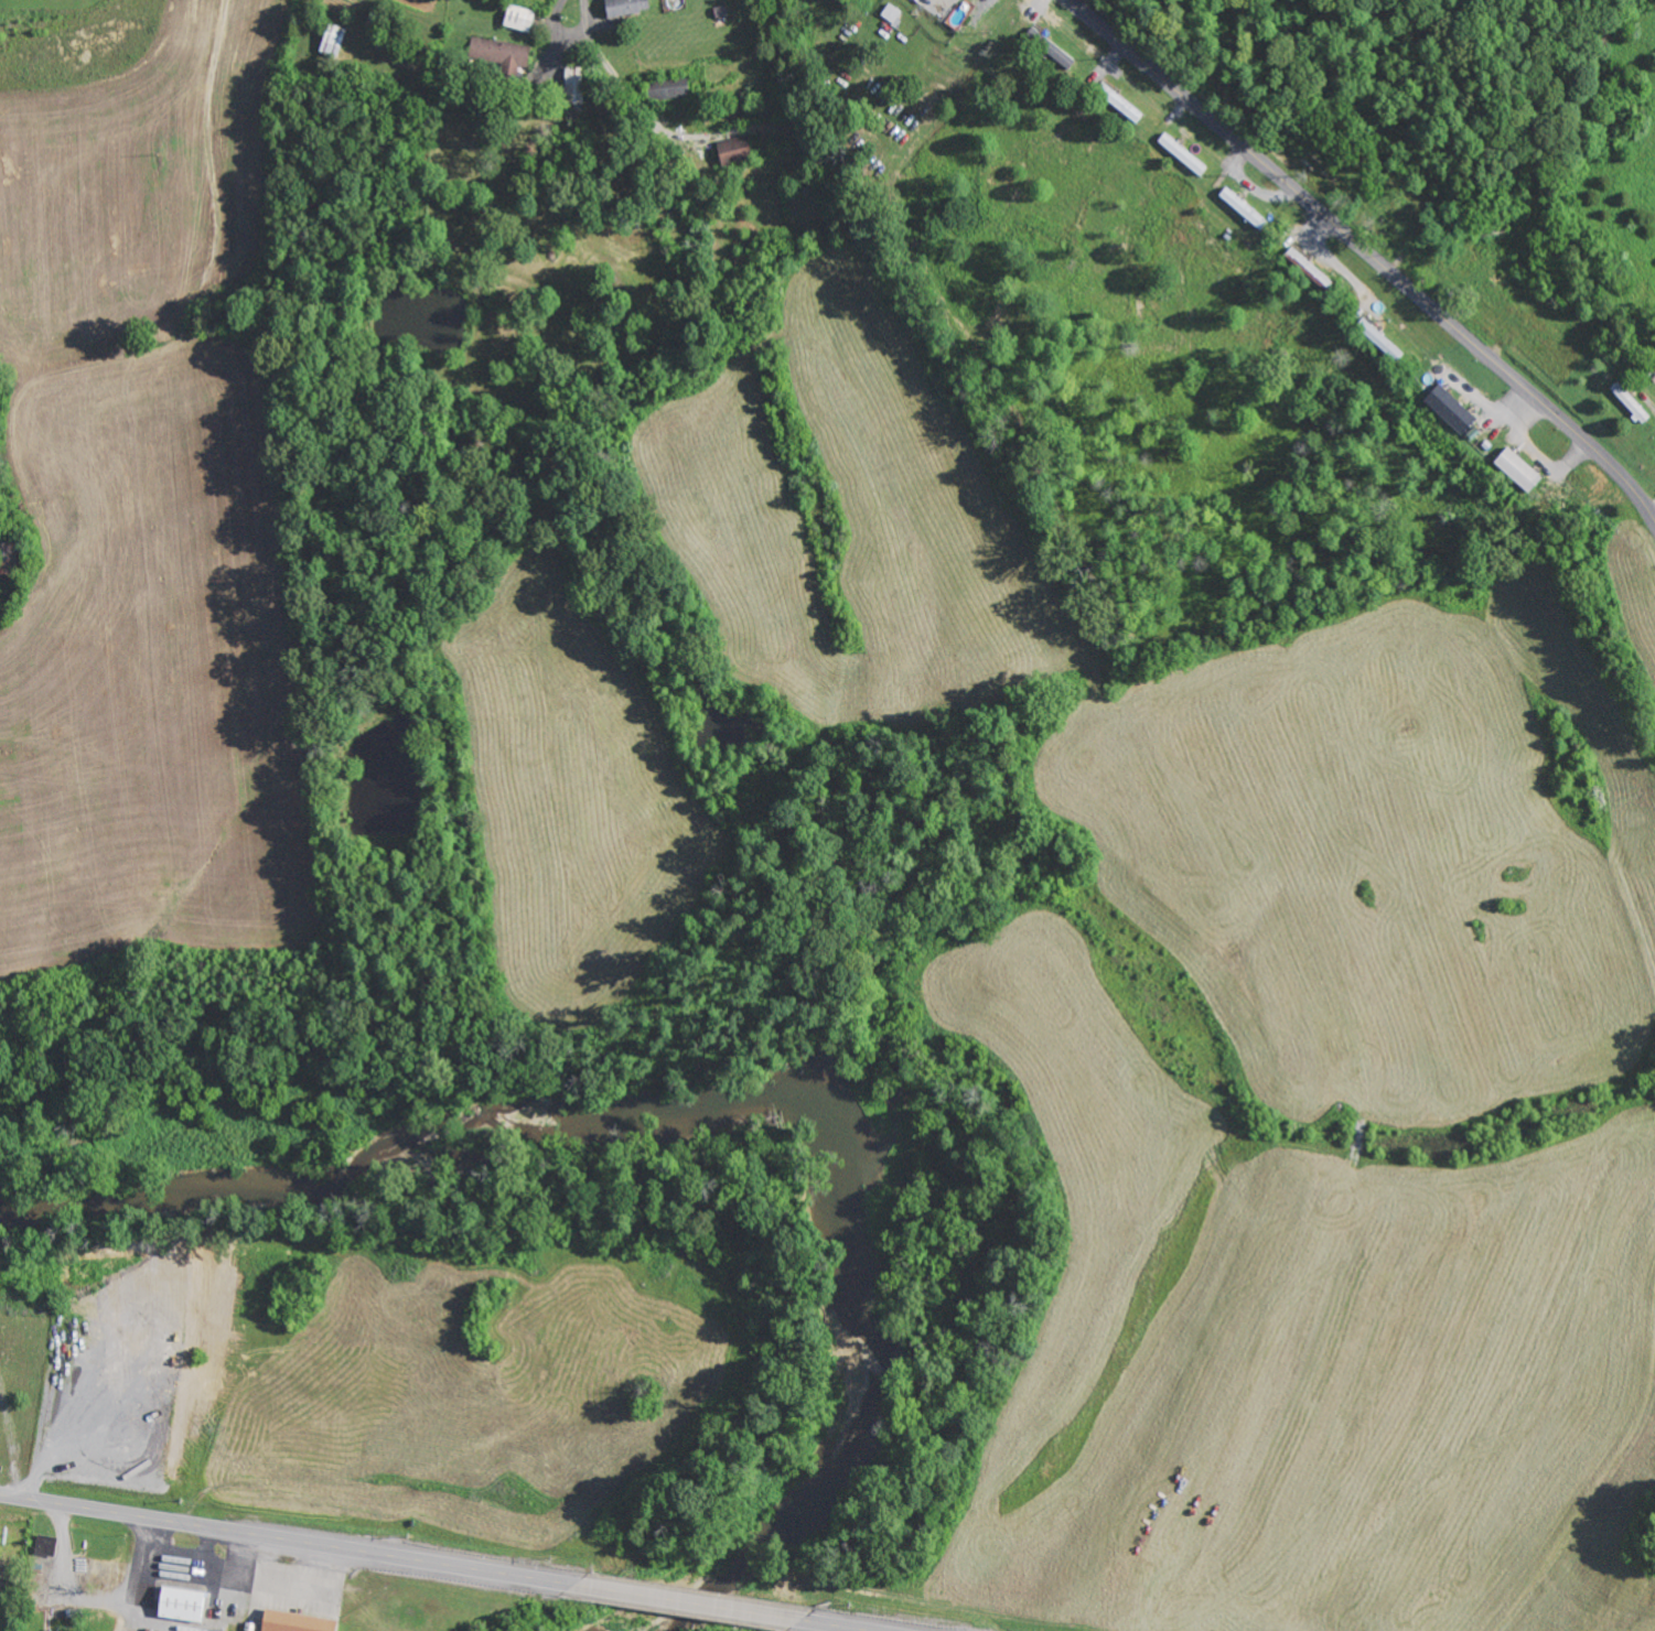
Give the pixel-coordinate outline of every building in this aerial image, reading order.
[(607,18),(650,11),(649,0),(604,0),(607,18)] [(894,24),(902,12),(890,3),(881,15),(894,24)] [(504,26),(530,33),(536,11),(509,5),(504,26)] [(1076,61),(1041,32),(1033,42),(1068,70),(1076,61)] [(583,67),(564,68),(565,104),(584,104),(583,67)] [(654,81),(654,100),(690,98),(689,80),(654,81)] [(721,164),(753,154),(747,135),(715,145),(721,164)] [(1220,193),(1255,225),(1262,218),(1227,186),(1220,193)] [(1396,358),(1402,349),(1362,319),(1356,328),(1396,358)] [(1477,418),(1440,383),(1424,400),(1462,435),(1477,418)] [(1494,462),(1528,493),(1543,478),(1508,446),(1494,462)] [(157,1617),(199,1623),(204,1593),(161,1586),(157,1617)] [(338,1620),(264,1608),(260,1630),(337,1630),(338,1620)]
